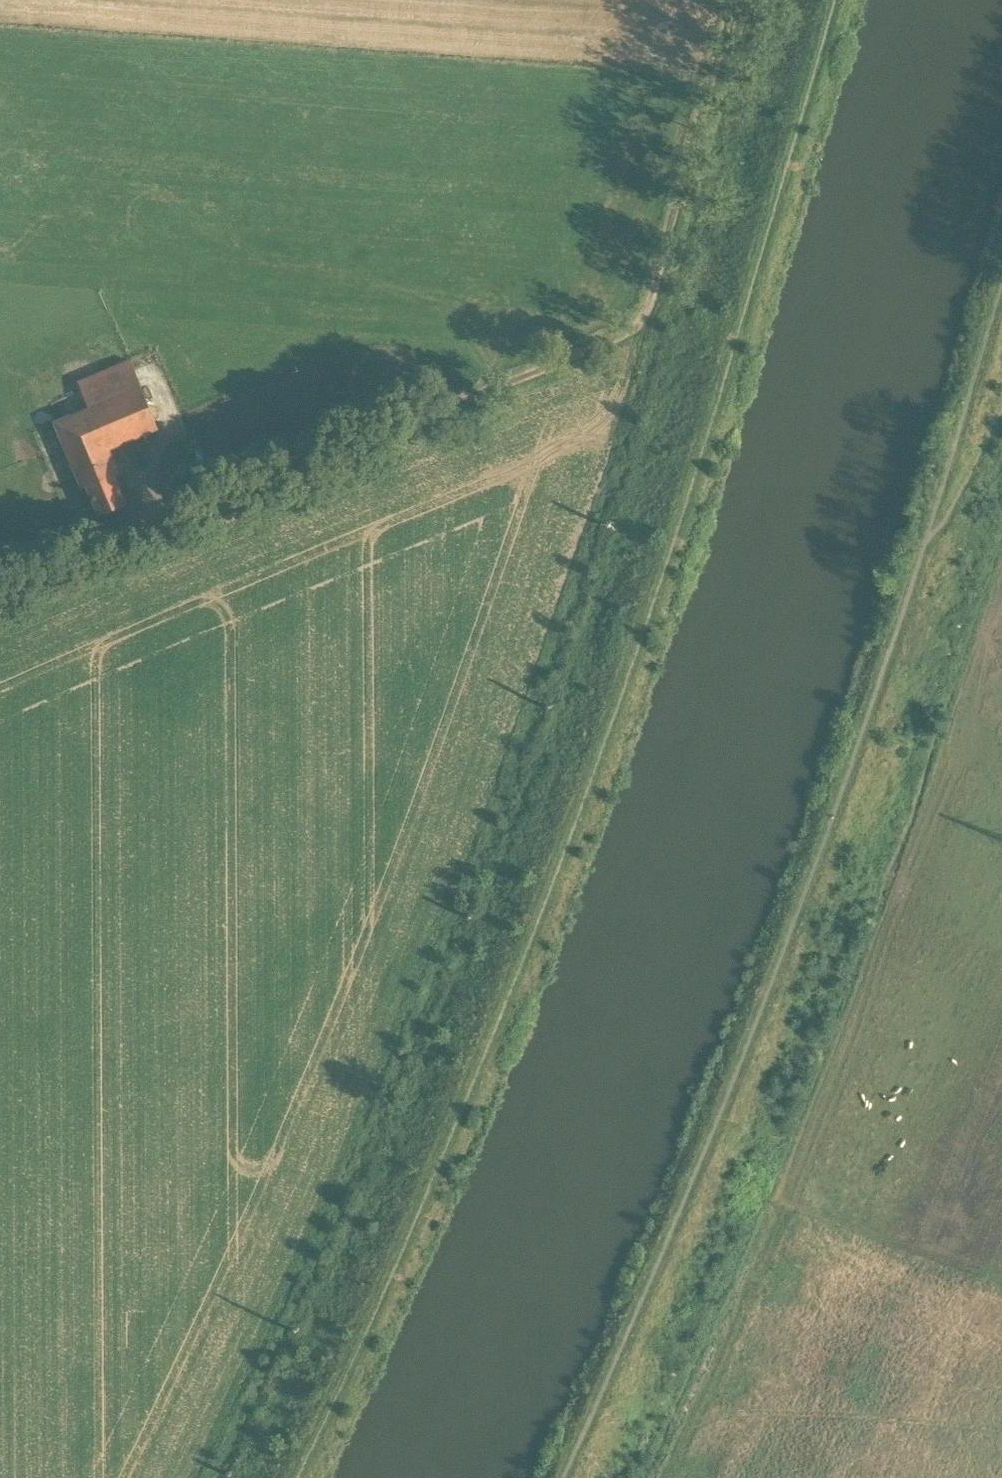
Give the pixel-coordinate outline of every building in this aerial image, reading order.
[(125,505),(112,476),(119,473),(110,451),(158,430),(133,368),(114,376),(80,390),(87,407),(53,423),(81,489),(88,486),(100,516),(125,505)]
